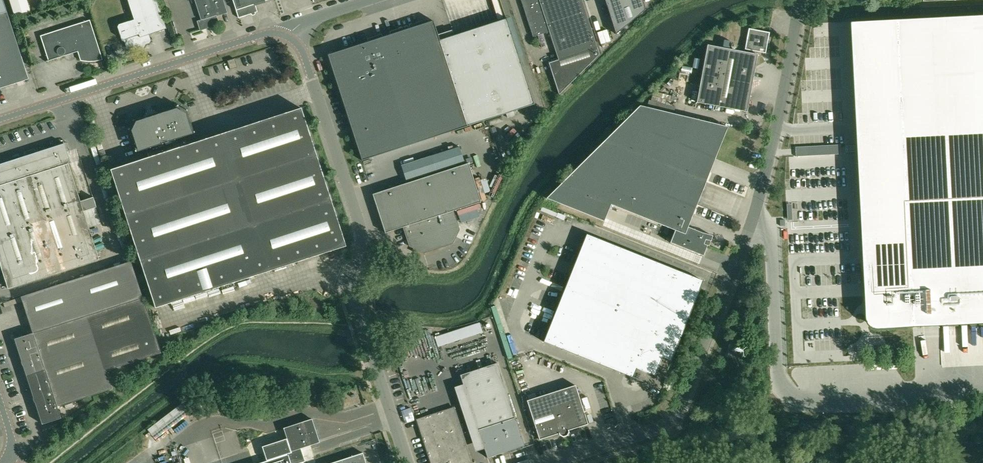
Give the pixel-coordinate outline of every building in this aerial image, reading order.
[(25,68),(3,0),(0,0),(0,88),(28,79),(25,68)] [(75,0),(67,0),(63,1),(80,53),(81,53),(83,52),(83,53),(84,52),(83,52),(90,50),(91,50),(75,0)] [(87,0),(75,0),(91,50),(92,50),(91,49),(98,47),(98,48),(99,47),(101,46),(101,47),(102,47),(87,0)] [(134,19),(140,37),(149,34),(166,29),(165,27),(157,0),(128,0),(134,19)] [(206,28),(218,24),(216,16),(227,12),(224,3),(223,0),(195,0),(201,20),(197,21),(200,30),(206,28)] [(255,4),(268,0),(232,0),(233,0),(238,18),(257,12),(255,4)] [(582,0),(521,0),(533,37),(542,34),(549,32),(553,45),(558,60),(548,63),(549,63),(559,94),(599,54),(597,47),(582,0)] [(616,34),(645,9),(642,0),(605,0),(616,34)] [(80,53),(63,1),(53,5),(69,57),(70,57),(70,56),(77,54),(77,55),(78,54),(79,53),(79,54),(80,53)] [(69,57),(53,5),(42,8),(59,60),(61,59),(61,60),(62,59),(69,57)] [(59,60),(42,8),(31,12),(48,64),(49,64),(49,63),(55,61),(55,62),(56,61),(58,60),(58,61),(59,60)] [(31,12),(20,15),(37,67),(38,67),(40,66),(40,67),(41,66),(47,64),(48,64),(31,12)] [(853,22),(869,317),(869,318),(869,319),(869,320),(870,320),(870,321),(870,322),(871,322),(871,323),(871,324),(872,324),(872,325),(873,325),(873,326),(874,326),(875,326),(875,327),(876,327),(877,327),(877,328),(878,328),(879,328),(880,328),(881,328),(882,328),(982,323),(982,15),(853,22)] [(534,104),(533,101),(506,17),(439,39),(433,20),(327,55),(352,132),(362,161),(487,120),(534,104)] [(144,48),(145,46),(146,45),(150,44),(151,41),(149,34),(140,37),(134,19),(118,24),(117,27),(121,38),(122,40),(124,41),(126,47),(129,48),(133,47),(136,48),(140,47),(143,48),(144,48)] [(744,49),(747,49),(755,51),(765,53),(769,32),(748,28),(744,49)] [(696,102),(746,111),(746,112),(757,54),(754,53),(755,51),(747,49),(747,52),(707,45),(696,102)] [(230,69),(237,67),(235,58),(228,61),(230,69)] [(639,105),(546,198),(604,221),(610,204),(675,230),(670,242),(703,255),(707,245),(709,240),(710,240),(712,235),(701,232),(687,227),(691,218),(699,197),(703,188),(712,165),(715,158),(727,126),(673,113),(675,107),(674,106),(676,102),(652,96),(651,100),(649,100),(647,107),(639,105)] [(175,139),(194,133),(187,111),(187,110),(187,109),(186,110),(179,106),(178,105),(177,105),(176,106),(177,106),(157,112),(156,112),(155,112),(155,113),(146,116),(145,115),(144,115),(144,116),(144,117),(135,120),(133,119),(132,120),(133,121),(129,128),(128,128),(128,129),(128,130),(129,130),(136,151),(146,148),(149,157),(178,147),(175,139)] [(300,108),(178,147),(149,157),(110,169),(155,308),(345,246),(300,108)] [(93,240),(84,213),(96,209),(92,196),(80,200),(68,164),(70,163),(64,143),(0,164),(0,265),(8,289),(99,259),(93,240)] [(422,252),(423,252),(451,243),(458,230),(452,211),(481,202),(468,163),(372,194),(385,232),(404,227),(410,245),(422,252)] [(636,368),(645,372),(654,375),(661,358),(670,361),(703,280),(586,234),(543,341),(633,377),(636,368)] [(824,254),(832,254),(832,246),(814,245),(814,249),(824,250),(824,254)] [(131,260),(21,296),(33,334),(15,340),(33,396),(33,399),(34,401),(35,403),(42,423),(61,417),(57,406),(112,389),(106,370),(161,353),(156,339),(131,260)] [(557,297),(559,293),(550,289),(548,293),(557,297)] [(472,335),(483,331),(481,323),(469,327),(472,335)] [(738,354),(729,351),(726,356),(736,360),(738,354)] [(460,375),(487,457),(509,450),(524,445),(497,363),(460,375)] [(587,424),(575,385),(526,400),(537,434),(539,439),(558,433),(559,434),(563,436),(566,435),(568,431),(568,430),(587,424)] [(183,402),(148,429),(155,440),(169,429),(191,412),(188,408),(183,402)] [(417,420),(431,462),(440,462),(441,462),(470,462),(472,462),(454,407),(416,419),(417,420)] [(324,457),(319,442),(311,419),(283,428),(286,437),(261,445),(266,461),(259,462),(306,462),(324,457)] [(235,457),(238,462),(242,462),(249,460),(245,453),(235,457)] [(330,462),(365,462),(362,453),(330,462)] [(186,462),(197,462),(196,454),(185,456),(186,462)]
